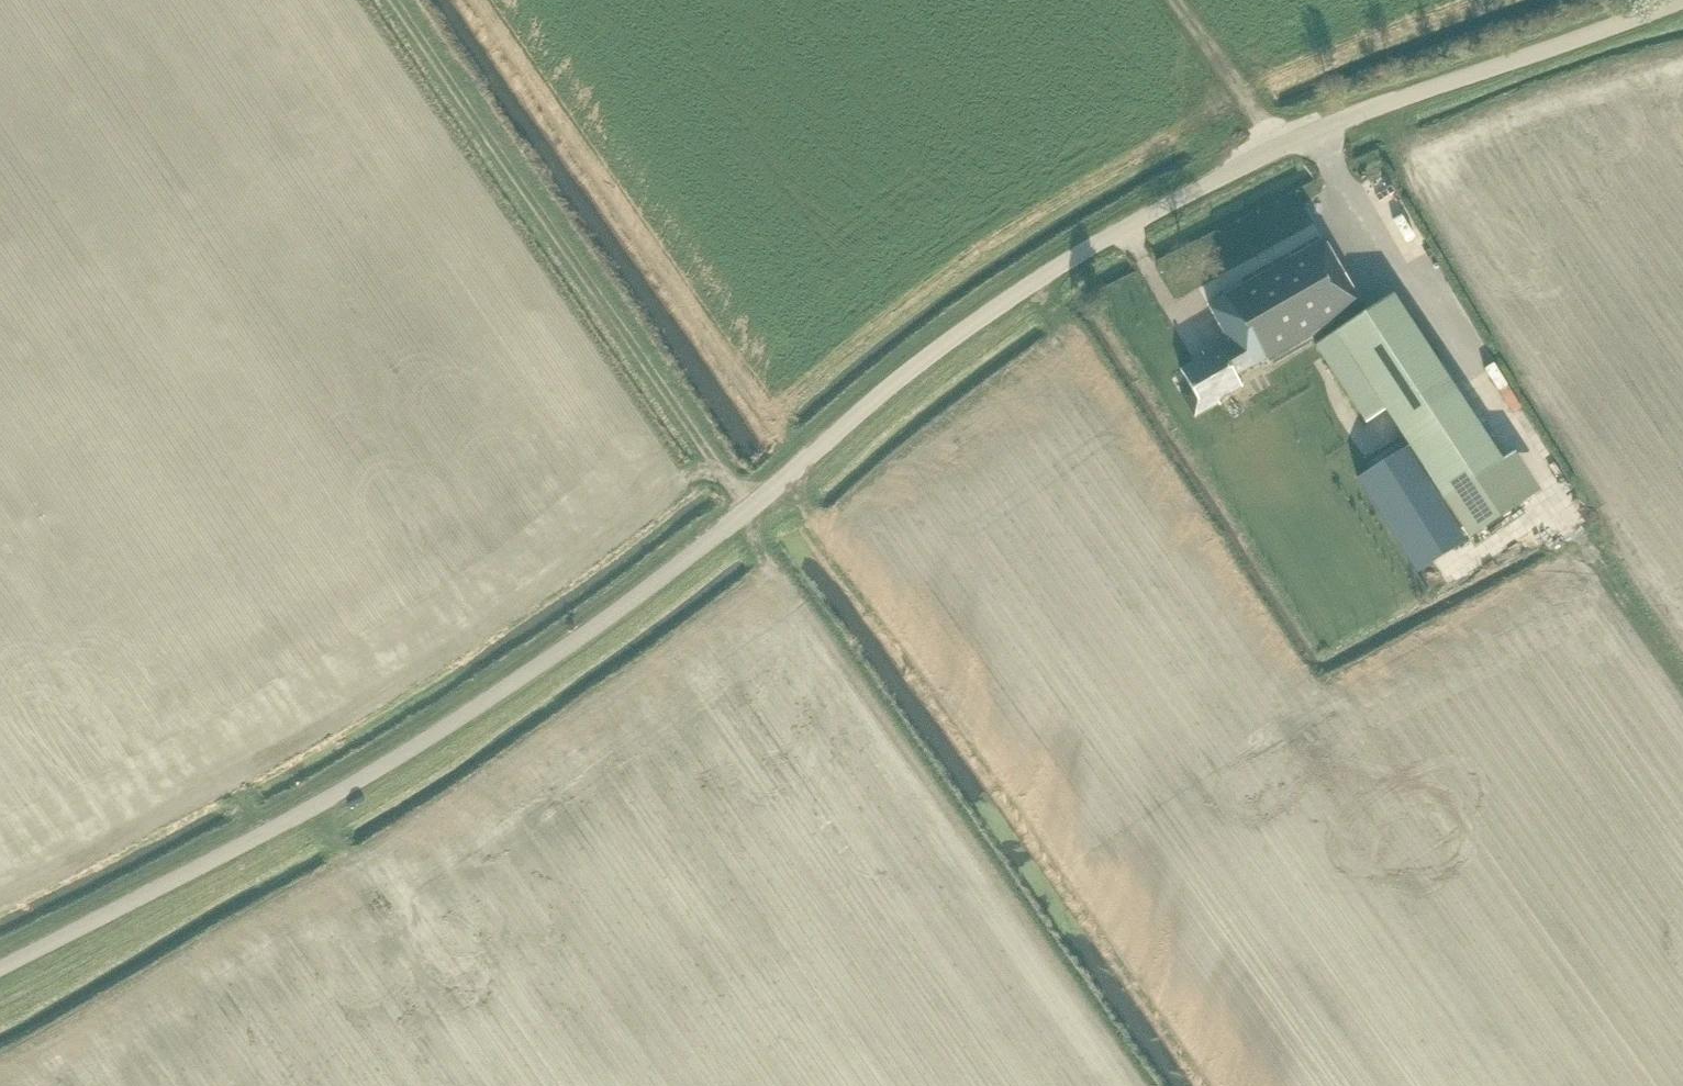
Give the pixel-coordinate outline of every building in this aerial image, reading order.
[(1363,310),(1323,240),(1208,306),(1227,338),(1204,352),(1206,355),(1182,369),(1195,390),(1185,396),(1199,418),(1223,404),(1221,401),(1243,387),(1237,377),(1265,360),(1268,364),(1363,310)] [(1393,295),(1334,334),(1315,347),(1364,424),(1384,411),(1468,537),(1539,491),(1412,296),(1399,305),(1393,295)] [(1357,481),(1418,575),(1466,543),(1405,450),(1357,481)]
